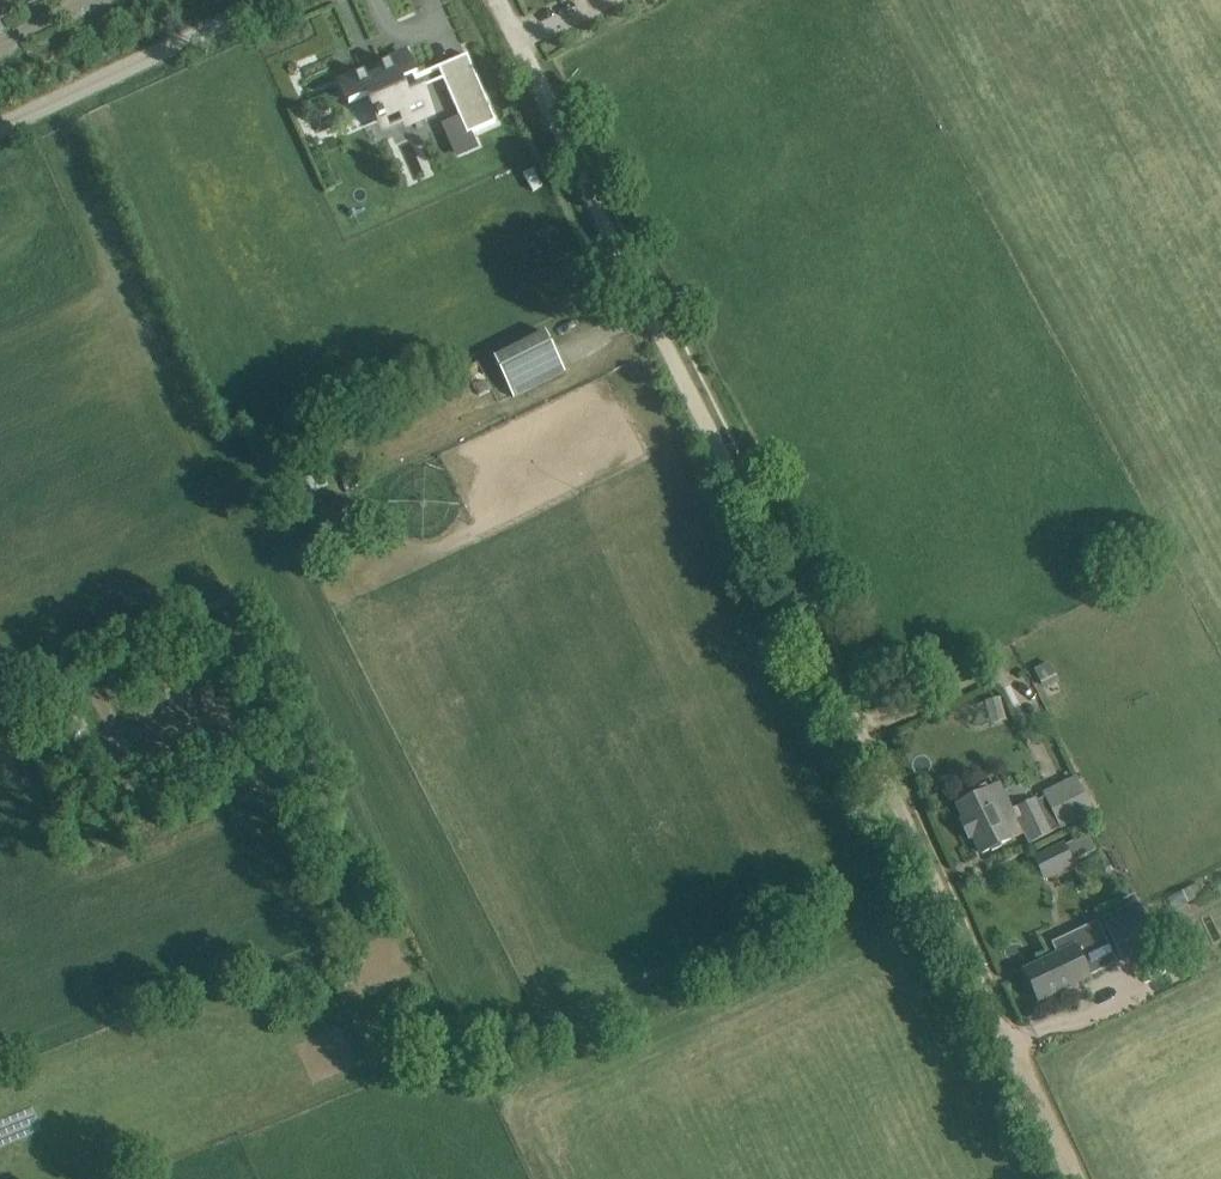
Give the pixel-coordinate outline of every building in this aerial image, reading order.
[(406,124),(432,113),(421,89),(417,91),(417,90),(413,81),(412,79),(416,78),(416,77),(406,54),(390,61),(381,65),(386,76),(369,84),(364,72),(355,76),(339,83),(348,107),(368,98),(378,122),(401,112),(406,124)] [(496,122),(471,66),(443,78),(467,134),(496,122)] [(546,333),(533,340),(494,359),(514,398),(565,372),(546,333)] [(299,472),(309,494),(328,486),(318,464),(299,472)] [(307,516),(310,522),(327,556),(362,538),(343,499),(307,516)] [(1050,663),(1035,670),(1042,684),(1056,677),(1050,663)] [(999,700),(984,704),(990,726),(1005,722),(999,700)] [(88,728),(82,716),(65,725),(71,736),(88,728)] [(964,802),(958,805),(982,854),(992,849),(993,851),(1003,845),(1003,844),(1028,831),(1033,842),(1052,833),(1040,808),(1016,820),(999,785),(990,790),(987,783),(961,796),(964,802)] [(1091,814),(1080,791),(1051,805),(1057,817),(1051,820),(1056,831),(1091,814)] [(1090,835),(1066,846),(1074,862),(1097,851),(1090,835)] [(1065,842),(1052,849),(1061,869),(1075,863),(1074,862),(1066,846),(1065,842)] [(1130,905),(1102,918),(1121,959),(1149,946),(1130,905)] [(1025,973),(1038,1001),(1095,974),(1094,972),(1116,961),(1097,921),(1051,943),(1058,957),(1025,973)]
